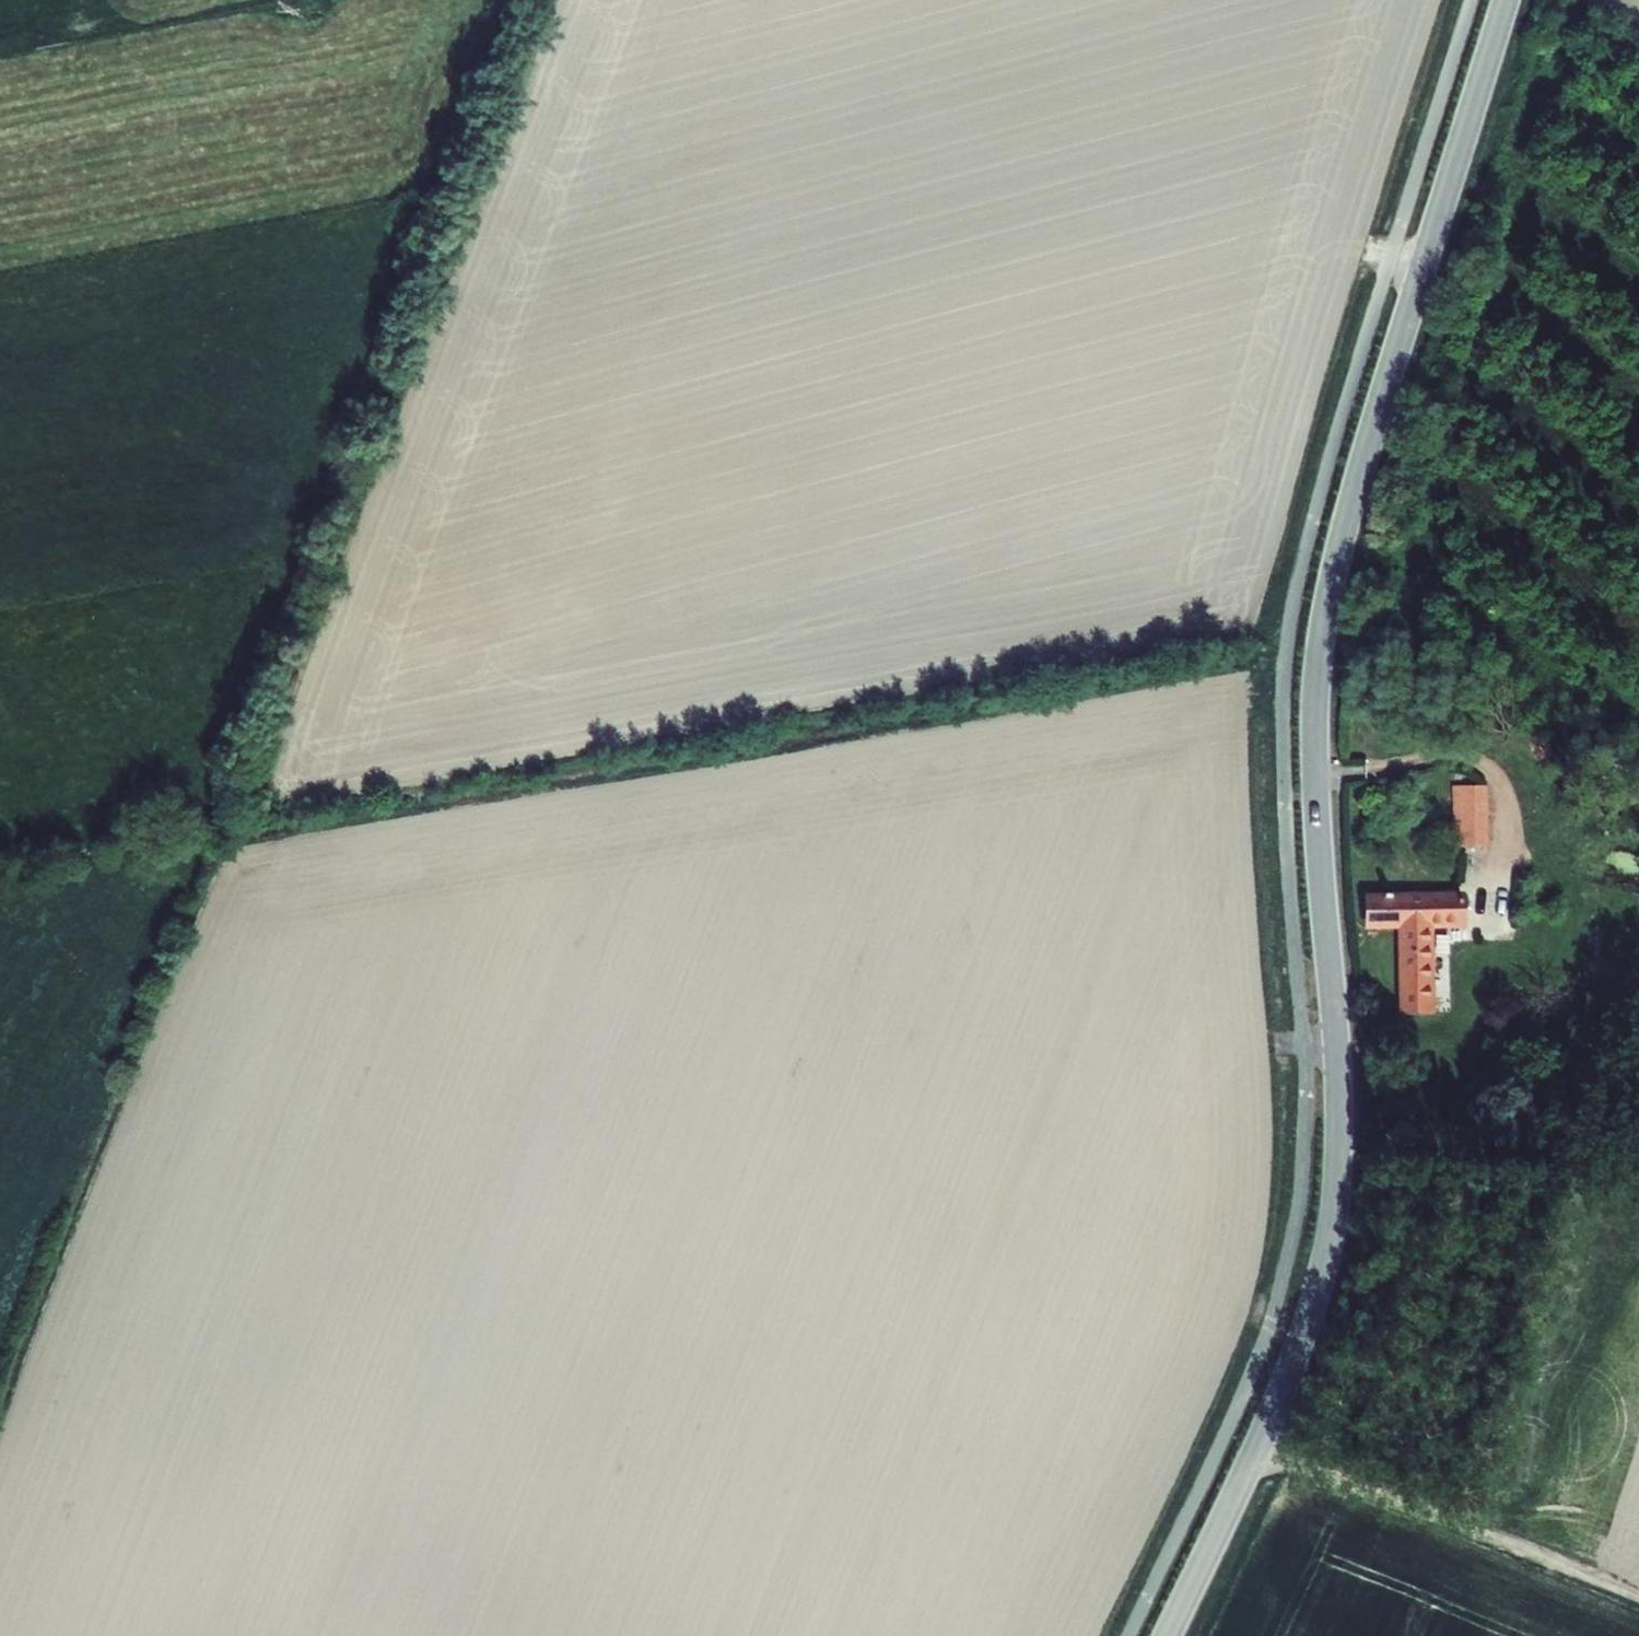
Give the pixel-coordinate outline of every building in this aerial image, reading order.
[(1459,772),(1427,774),(1428,788),(1429,803),(1430,820),(1431,839),(1463,837),(1462,818),(1461,800),(1460,786),(1459,772)] [(1467,892),(1439,894),(1440,920),(1468,918),(1467,892)] [(1439,894),(1379,897),(1381,926),(1413,925),(1418,1011),(1445,1010),(1440,920),(1439,894)]
